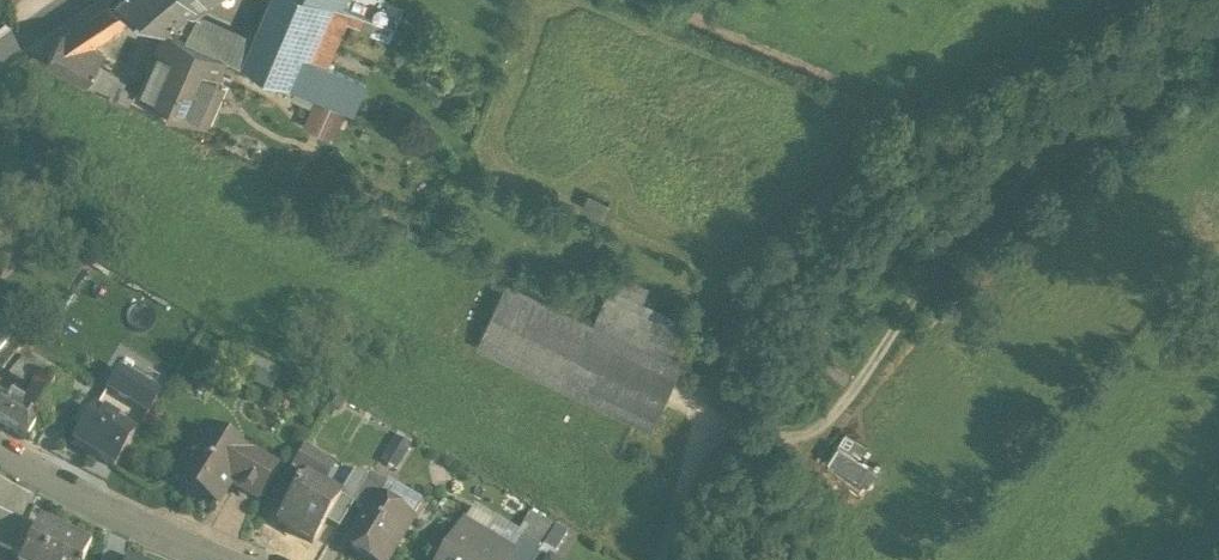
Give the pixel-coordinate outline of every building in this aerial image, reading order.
[(115,5),(133,13),(168,29),(171,30),(187,10),(188,8),(181,0),(121,0),(115,5)] [(272,24),(295,34),(297,29),(309,0),(282,0),(272,24)] [(297,29),(311,35),(326,1),(322,0),(309,0),(297,29)] [(326,1),(346,10),(351,0),(322,0),(326,1)] [(346,10),(326,1),(311,35),(297,29),(295,34),(272,24),(257,35),(311,60),(318,42),(336,49),(347,21),(351,12),(346,10)] [(65,31),(86,44),(101,34),(133,13),(115,5),(109,2),(65,31)] [(201,17),(187,10),(171,30),(227,56),(245,64),(253,45),(199,21),(201,17)] [(363,17),(351,12),(347,21),(360,26),(363,17)] [(171,30),(168,29),(161,45),(220,71),(227,56),(171,30)] [(86,44),(65,31),(63,30),(47,58),(86,80),(88,81),(97,63),(103,53),(86,44)] [(311,60),(257,35),(253,45),(245,64),(284,82),(298,89),(317,98),(353,115),(359,101),(360,101),(367,85),(311,60)] [(220,71),(161,45),(139,94),(199,121),(208,100),(214,103),(222,85),(216,82),(220,71)] [(119,75),(97,63),(88,81),(86,80),(85,82),(115,98),(121,87),(114,83),(119,75)] [(121,87),(115,98),(132,106),(139,94),(121,87)] [(317,98),(298,89),(293,100),(313,108),(317,98)] [(594,321),(507,281),(477,346),(564,386),(594,321)] [(611,287),(594,321),(678,359),(693,325),(611,287)] [(594,321),(564,386),(651,426),(682,361),(678,359),(594,321)] [(0,355),(0,371),(3,372),(18,348),(11,342),(0,355)] [(45,368),(27,357),(11,377),(32,391),(38,380),(45,368)] [(271,379),(245,365),(239,376),(264,390),(271,379)] [(73,384),(45,368),(38,380),(66,396),(73,384)] [(160,397),(119,371),(108,389),(149,414),(160,397)] [(66,396),(38,380),(32,391),(24,405),(19,412),(41,424),(47,427),(66,396)] [(10,396),(6,403),(0,399),(0,422),(31,441),(41,424),(19,412),(24,405),(10,396)] [(135,436),(94,410),(74,443),(114,469),(135,436)] [(241,462),(203,439),(208,431),(206,430),(175,481),(177,482),(179,479),(216,501),(214,505),(216,506),(230,484),(247,455),(246,454),(241,462)] [(825,463),(871,486),(886,456),(840,433),(825,463)] [(393,434),(383,462),(403,470),(414,442),(393,434)] [(339,498),(315,483),(327,463),(304,449),(291,471),(304,478),(277,522),(313,544),(326,523),(341,499),(339,498)] [(274,471),(247,455),(230,484),(257,500),(274,471)] [(369,480),(355,472),(339,498),(341,499),(326,523),(338,531),(353,506),(369,480)] [(389,488),(371,477),(369,480),(353,506),(367,514),(376,499),(380,502),(389,488)] [(376,499),(367,514),(347,547),(366,558),(367,556),(373,559),(391,559),(414,523),(380,502),(376,499)] [(37,531),(0,514),(0,547),(24,559),(37,531)] [(522,541),(542,553),(556,530),(532,517),(521,539),(522,541)] [(24,559),(23,559),(86,559),(92,547),(41,523),(37,531),(24,559)] [(466,526),(445,559),(504,559),(482,547),(487,539),(466,526)] [(522,541),(510,559),(538,559),(540,557),(542,553),(522,541)]
